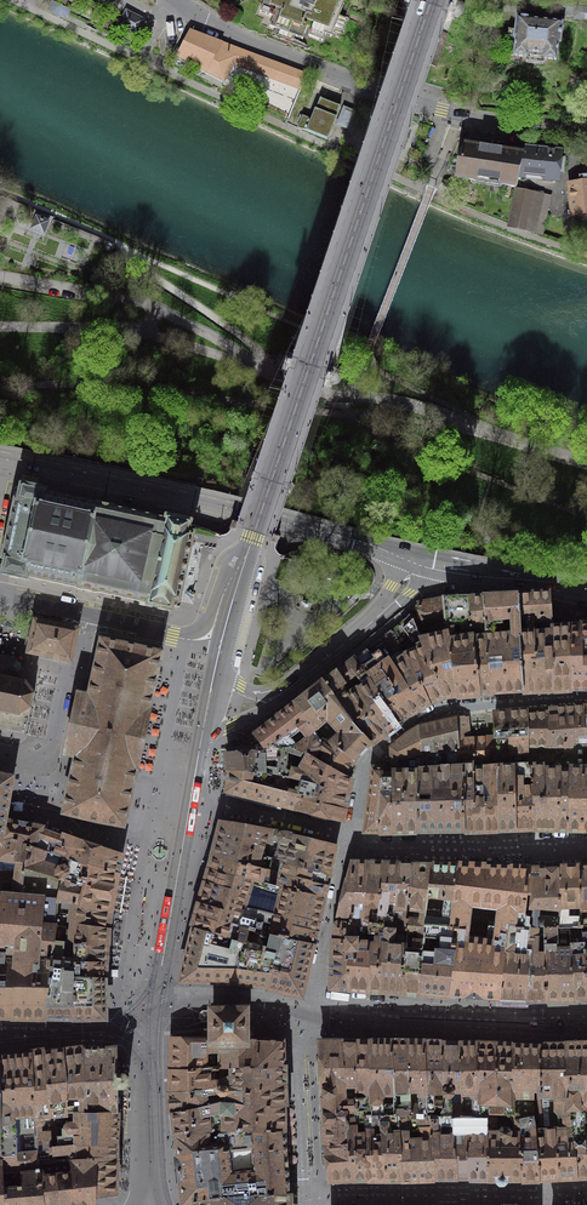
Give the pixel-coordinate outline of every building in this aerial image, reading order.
[(50,7),(52,12),(63,17),(67,15),(70,10),(63,7),(67,0),(53,0),(50,7)] [(352,13),(342,9),(344,3),(336,0),(264,0),(260,12),(274,17),(270,27),(286,33),(303,39),(308,26),(312,28),(308,36),(323,41),(325,35),(331,37),(334,29),(344,33),(352,13)] [(575,6),(522,0),(520,0),(519,9),(574,14),(575,6)] [(575,6),(574,14),(573,18),(586,20),(586,7),(575,6)] [(135,17),(127,12),(120,25),(137,33),(143,21),(135,17)] [(501,54),(514,55),(514,56),(527,57),(526,62),(534,63),(544,64),(544,59),(556,60),(558,43),(560,43),(562,23),(532,20),(532,18),(517,17),(516,30),(512,29),(509,29),(508,36),(503,35),(501,54)] [(300,89),(307,73),(204,35),(192,30),(186,41),(179,56),(206,70),(207,70),(223,79),(232,63),(300,88),(299,89),(300,89)] [(337,105),(321,98),(312,120),(303,116),(298,128),(303,130),(303,129),(327,139),(340,106),(337,105)] [(345,110),(339,123),(353,129),(359,115),(352,112),(345,110)] [(462,142),(456,179),(517,187),(520,177),(525,153),(493,147),(462,142)] [(543,148),(526,146),(525,153),(520,177),(560,182),(564,151),(543,148)] [(565,183),(569,219),(586,217),(586,153),(574,155),(577,182),(572,183),(565,183)] [(541,204),(543,194),(515,188),(507,223),(510,224),(510,225),(525,228),(525,227),(535,229),(541,204)] [(36,217),(32,229),(43,233),(48,222),(36,217)] [(21,486),(18,500),(14,500),(8,529),(2,557),(5,558),(2,573),(2,574),(8,575),(8,574),(20,577),(20,578),(25,579),(26,578),(27,577),(36,579),(41,580),(50,582),(55,583),(63,585),(68,586),(77,587),(77,588),(78,588),(77,589),(82,590),(83,590),(91,591),(91,592),(97,593),(97,592),(98,592),(106,594),(111,595),(120,597),(125,598),(133,600),(138,601),(147,603),(148,603),(147,604),(148,604),(148,605),(153,607),(153,605),(166,608),(166,609),(171,610),(171,609),(172,610),(174,601),(180,602),(182,593),(183,589),(179,588),(181,578),(185,578),(186,573),(182,572),(183,567),(184,561),(188,562),(190,556),(186,555),(188,545),(192,546),(195,533),(189,532),(191,523),(190,522),(167,516),(167,517),(166,517),(166,519),(115,508),(116,507),(96,503),(95,503),(45,493),(45,491),(45,490),(21,485),(21,486)] [(550,606),(552,606),(551,594),(541,595),(532,595),(533,619),(534,633),(535,633),(535,631),(539,631),(538,623),(544,623),(544,633),(552,632),(551,612),(550,606)] [(526,619),(533,619),(532,595),(525,596),(518,596),(519,618),(519,620),(520,620),(526,619)] [(485,627),(485,636),(493,635),(493,628),(496,625),(501,624),(500,621),(511,620),(512,634),(520,633),(519,620),(519,618),(518,596),(501,597),(483,598),(485,627)] [(472,622),(472,628),(485,627),(483,598),(477,598),(471,599),(472,622)] [(447,623),(445,599),(444,599),(431,601),(418,604),(409,613),(415,628),(423,625),(425,632),(432,631),(433,633),(441,631),(445,630),(448,629),(447,623)] [(471,622),(472,622),(471,599),(458,599),(445,599),(447,623),(457,623),(471,622)] [(571,688),(570,629),(571,629),(570,615),(552,618),(552,606),(550,606),(551,612),(552,632),(554,689),(562,689),(571,688)] [(415,628),(409,613),(401,622),(392,631),(405,656),(406,656),(428,702),(435,700),(442,698),(431,668),(425,650),(424,650),(415,628)] [(582,626),(582,625),(580,625),(580,627),(572,627),(570,615),(571,629),(570,629),(571,688),(586,688),(586,626),(582,626)] [(528,691),(534,691),(533,657),(533,656),(535,655),(534,649),(534,633),(533,619),(526,619),(528,632),(521,633),(520,620),(519,620),(520,633),(520,647),(523,691),(528,691)] [(324,633),(327,636),(335,630),(342,623),(339,620),(324,633)] [(56,626),(35,621),(29,652),(70,660),(77,630),(56,626)] [(473,639),(472,628),(472,622),(471,622),(472,639),(459,641),(457,623),(447,623),(448,629),(445,630),(445,635),(449,635),(457,695),(467,695),(478,694),(476,664),(473,639)] [(457,696),(457,695),(449,635),(445,635),(445,630),(441,631),(433,633),(432,631),(425,632),(423,625),(415,628),(424,650),(425,650),(431,668),(442,698),(449,697),(457,696)] [(485,636),(485,627),(472,628),(473,639),(476,664),(478,694),(485,693),(491,693),(491,684),(487,651),(485,637),(485,636)] [(396,696),(407,714),(418,708),(428,702),(406,656),(405,656),(392,631),(379,640),(367,649),(382,672),(396,696)] [(533,657),(534,691),(544,690),(554,689),(552,632),(544,633),(535,633),(534,633),(534,649),(535,655),(533,656),(533,657)] [(512,634),(493,635),(485,636),(485,637),(487,651),(491,684),(491,693),(507,692),(523,691),(520,647),(520,633),(512,634)] [(161,658),(163,652),(156,651),(156,652),(143,649),(138,648),(124,645),(119,644),(106,641),(106,640),(100,638),(99,645),(100,645),(97,658),(95,664),(96,664),(93,677),(91,682),(92,682),(89,696),(78,693),(77,699),(74,712),(73,717),(72,724),(70,731),(68,736),(69,736),(66,750),(66,749),(64,755),(76,757),(73,771),(72,770),(71,776),(72,776),(69,789),(68,789),(67,794),(67,795),(64,808),(63,808),(62,814),(68,815),(68,814),(82,817),(87,819),(87,818),(100,821),(105,823),(105,822),(119,825),(118,826),(125,828),(126,821),(124,821),(127,808),(128,808),(129,802),(131,789),(132,789),(133,784),(136,770),(137,770),(138,765),(140,752),(141,752),(142,747),(142,746),(145,733),(146,728),(149,714),(150,709),(149,709),(152,695),(152,696),(153,690),(156,677),(158,672),(157,671),(160,658),(161,658)] [(382,672),(367,649),(361,653),(355,658),(362,668),(373,685),(379,695),(397,723),(401,720),(402,719),(407,714),(396,696),(382,672)] [(6,712),(6,715),(8,716),(8,712),(17,713),(18,716),(20,716),(19,713),(28,707),(30,709),(32,707),(30,706),(32,695),(34,694),(34,692),(32,693),(25,684),(26,682),(25,681),(24,683),(18,682),(16,681),(16,680),(17,673),(18,672),(19,672),(20,671),(20,670),(20,669),(21,669),(21,668),(21,667),(21,666),(20,665),(20,664),(19,663),(18,662),(17,662),(16,661),(0,657),(0,711),(6,712)] [(365,700),(371,709),(378,721),(385,732),(391,728),(397,723),(379,695),(373,685),(362,668),(355,658),(350,662),(344,666),(353,682),(359,691),(365,700)] [(353,682),(344,666),(334,674),(324,682),(341,708),(370,744),(377,738),(385,732),(378,721),(371,709),(365,700),(359,691),(353,682)] [(326,738),(330,741),(340,749),(355,760),(362,752),(370,744),(341,708),(324,682),(310,693),(295,704),(316,727),(326,738)] [(349,767),(355,760),(340,749),(330,741),(326,738),(316,727),(295,704),(275,720),(255,736),(265,749),(278,748),(296,748),(342,775),(343,775),(349,767)] [(549,709),(549,710),(527,711),(527,746),(528,746),(528,745),(549,745),(565,745),(565,748),(564,752),(564,757),(566,757),(566,745),(572,745),(572,740),(577,740),(577,733),(585,733),(585,705),(584,705),(584,706),(559,708),(549,709)] [(561,770),(564,770),(564,766),(570,766),(569,769),(586,769),(586,705),(585,705),(585,733),(577,733),(577,740),(572,740),(572,745),(566,745),(566,757),(564,757),(561,757),(561,770)] [(510,753),(511,753),(511,762),(512,762),(513,764),(527,763),(527,746),(527,711),(511,712),(495,713),(497,736),(497,738),(509,737),(510,753)] [(456,718),(458,739),(467,739),(465,717),(461,717),(456,718)] [(458,764),(458,739),(456,718),(438,722),(421,727),(423,746),(422,767),(457,764),(458,764)] [(406,774),(410,774),(409,770),(417,769),(416,769),(422,767),(423,746),(421,727),(420,727),(407,734),(392,748),(392,770),(392,773),(393,831),(399,831),(406,831),(406,774)] [(277,775),(278,748),(265,749),(255,736),(239,748),(228,749),(228,750),(226,750),(227,760),(228,770),(231,771),(231,770),(273,774),(274,774),(277,775)] [(499,763),(511,762),(511,753),(510,753),(509,737),(497,738),(497,736),(492,737),(488,737),(489,763),(489,764),(498,763),(498,765),(499,765),(499,763)] [(458,739),(458,764),(464,764),(489,763),(488,737),(478,738),(467,739),(458,739)] [(560,770),(544,770),(544,766),(528,766),(528,746),(527,746),(527,763),(527,767),(532,767),(533,828),(545,828),(557,828),(560,770)] [(296,748),(278,748),(277,775),(302,780),(346,792),(348,787),(348,786),(349,785),(350,779),(343,775),(342,775),(296,748)] [(507,829),(515,829),(514,781),(514,766),(513,766),(513,764),(512,762),(511,762),(499,763),(499,765),(499,768),(499,785),(498,830),(507,829)] [(474,830),(484,830),(484,769),(474,769),(474,765),(489,764),(489,763),(464,764),(464,770),(464,830),(464,831),(474,830)] [(524,828),(533,828),(532,767),(527,767),(527,763),(513,764),(513,766),(514,766),(514,781),(515,829),(524,828)] [(464,770),(457,769),(457,764),(422,767),(416,769),(417,769),(417,774),(417,831),(424,830),(429,830),(440,830),(464,830),(464,770)] [(491,830),(498,830),(499,785),(499,768),(499,765),(498,765),(495,765),(495,768),(484,769),(484,830),(491,830)] [(586,829),(586,769),(569,769),(570,766),(564,766),(564,770),(561,770),(560,770),(557,828),(585,829),(586,829)] [(382,773),(383,769),(374,769),(366,828),(366,831),(373,831),(380,831),(382,773)] [(392,770),(383,769),(382,773),(380,831),(386,831),(393,831),(392,773),(392,770)] [(409,770),(410,774),(406,774),(406,831),(411,831),(417,831),(417,774),(417,769),(409,770)] [(298,809),(301,798),(289,795),(289,794),(273,791),(274,787),(272,787),(274,774),(273,774),(231,770),(231,771),(229,781),(227,791),(250,797),(266,801),(282,805),(298,809)] [(289,795),(301,798),(298,809),(311,813),(320,815),(328,817),(341,820),(346,792),(302,780),(277,775),(274,774),(272,787),(274,787),(273,791),(289,794),(289,795)] [(0,844),(5,820),(4,820),(7,804),(12,778),(0,776),(0,848),(0,844)] [(41,827),(33,826),(33,825),(24,824),(13,822),(5,820),(0,844),(0,848),(0,890),(21,892),(25,867),(25,864),(32,847),(34,847),(41,827)] [(215,856),(259,868),(262,856),(268,858),(273,837),(267,836),(269,829),(223,821),(215,856)] [(72,860),(114,874),(115,865),(117,855),(66,837),(54,833),(41,829),(42,827),(41,827),(34,847),(62,857),(72,860)] [(281,831),(269,829),(267,836),(273,837),(268,858),(289,864),(329,874),(332,860),(333,853),(335,845),(295,835),(281,831)] [(48,875),(62,880),(83,887),(80,906),(107,912),(110,893),(114,874),(72,860),(62,857),(34,847),(32,847),(25,864),(25,867),(48,875)] [(262,881),(265,870),(259,868),(215,856),(211,869),(254,879),(262,881)] [(262,856),(259,868),(265,870),(326,885),(328,880),(329,874),(289,864),(268,858),(262,856)] [(362,923),(370,864),(362,864),(354,864),(352,869),(343,901),(339,921),(348,922),(362,923)] [(377,923),(385,864),(377,864),(370,864),(362,923),(369,923),(377,923)] [(395,904),(400,864),(393,864),(385,864),(377,923),(385,923),(385,922),(393,922),(394,908),(395,904)] [(395,904),(394,908),(407,910),(407,906),(413,865),(407,865),(400,864),(395,904)] [(423,865),(413,865),(407,906),(426,909),(428,896),(430,879),(432,865),(423,865)] [(453,900),(458,867),(445,866),(432,865),(430,879),(428,896),(453,900)] [(45,1016),(50,967),(53,940),(55,926),(56,917),(58,901),(62,880),(48,875),(25,867),(21,892),(0,890),(0,1015),(10,1016),(18,1016),(45,1016)] [(483,867),(458,867),(453,900),(448,929),(458,930),(449,994),(464,996),(474,997),(484,997),(499,998),(508,924),(524,926),(526,908),(528,895),(526,895),(529,869),(509,868),(483,867)] [(528,895),(534,895),(533,909),(560,910),(561,868),(549,869),(537,870),(530,870),(530,869),(529,869),(526,895),(528,895)] [(580,926),(581,868),(571,868),(561,868),(560,910),(559,927),(559,928),(571,927),(571,926),(580,926)] [(206,885),(201,901),(237,912),(273,920),(282,886),(274,884),(262,881),(254,879),(211,869),(206,885)] [(326,885),(265,870),(262,881),(274,884),(282,886),(324,896),(325,891),(326,885)] [(83,887),(62,880),(58,901),(56,917),(66,918),(66,923),(104,928),(105,920),(107,912),(80,906),(83,887)] [(319,913),(324,896),(282,886),(273,920),(315,931),(319,913)] [(434,993),(449,994),(458,930),(448,929),(453,900),(428,896),(426,909),(424,925),(420,992),(434,993)] [(237,912),(201,901),(197,914),(194,927),(236,940),(240,927),(250,929),(260,930),(260,932),(266,933),(312,943),(315,931),(273,920),(237,912)] [(426,909),(407,906),(407,910),(405,917),(405,923),(407,928),(407,931),(407,933),(403,982),(402,990),(411,991),(420,992),(424,925),(426,909)] [(385,923),(382,989),(392,990),(402,990),(403,982),(407,933),(407,931),(407,928),(405,923),(405,917),(407,910),(394,908),(393,922),(385,922),(385,923)] [(536,999),(546,998),(545,926),(559,927),(560,910),(533,909),(531,927),(530,927),(526,999),(536,999)] [(66,918),(56,917),(55,926),(53,940),(50,967),(45,1016),(58,1016),(72,1017),(73,976),(74,961),(75,944),(64,942),(66,923),(66,918)] [(340,986),(348,987),(348,922),(339,921),(337,926),(336,925),(335,934),(335,939),(334,939),(333,940),(332,940),(332,941),(331,942),(331,943),(331,944),(331,945),(331,946),(332,946),(332,947),(333,947),(333,948),(334,948),(334,949),(335,949),(333,979),(333,986),(340,986)] [(362,923),(348,922),(348,987),(358,988),(369,988),(369,923),(362,923)] [(104,936),(104,928),(66,923),(64,942),(75,944),(75,943),(103,944),(104,936)] [(377,923),(369,923),(369,988),(375,989),(382,989),(385,923),(377,923)] [(513,998),(526,999),(530,927),(524,927),(524,926),(508,924),(499,998),(501,998),(513,998)] [(561,998),(577,998),(571,934),(571,927),(559,928),(559,927),(545,926),(546,998),(561,998)] [(586,998),(586,970),(583,931),(582,927),(582,926),(580,926),(571,926),(571,927),(571,934),(577,998),(583,998),(586,998)] [(246,943),(250,929),(240,927),(236,940),(194,927),(193,930),(192,938),(191,938),(190,940),(191,940),(189,948),(189,947),(188,950),(189,950),(187,958),(186,957),(181,980),(234,982),(244,942),(246,943)] [(260,930),(250,929),(246,943),(244,942),(234,982),(268,986),(276,949),(268,947),(270,939),(265,938),(266,933),(260,932),(260,930)] [(312,943),(266,933),(265,938),(270,939),(268,947),(276,949),(268,986),(300,994),(312,943)] [(75,944),(74,961),(103,961),(103,953),(103,944),(75,943),(75,944)] [(74,961),(73,976),(103,978),(103,969),(103,961),(74,961)] [(73,976),(72,1017),(104,1016),(103,999),(103,994),(103,992),(103,990),(103,987),(103,978),(73,976)] [(246,1009),(212,1009),(212,1010),(212,1017),(212,1024),(213,1031),(214,1030),(214,1040),(218,1040),(253,1041),(253,1040),(253,1033),(251,1031),(248,1031),(246,1031),(246,1024),(245,1017),(246,1017),(246,1009)] [(174,1039),(172,1070),(199,1068),(216,1067),(218,1067),(217,1052),(217,1051),(218,1051),(218,1050),(218,1049),(219,1048),(219,1047),(218,1040),(214,1040),(214,1030),(213,1031),(206,1031),(206,1032),(197,1033),(197,1039),(186,1039),(174,1039)] [(253,1041),(218,1040),(219,1047),(219,1048),(218,1049),(218,1050),(218,1051),(217,1051),(217,1052),(218,1067),(240,1067),(282,1065),(282,1053),(281,1042),(276,1041),(264,1041),(255,1040),(253,1040),(253,1041)] [(356,1116),(356,1111),(357,1110),(356,1098),(356,1089),(357,1089),(357,1043),(345,1043),(333,1043),(323,1043),(323,1050),(323,1056),(317,1062),(318,1082),(323,1086),(323,1094),(325,1095),(326,1105),(326,1109),(347,1112),(347,1117),(356,1116)] [(364,1043),(357,1043),(357,1089),(356,1089),(356,1098),(357,1110),(366,1109),(366,1112),(371,1112),(371,1097),(371,1090),(370,1043),(364,1043)] [(381,1043),(370,1043),(371,1090),(371,1097),(371,1112),(371,1115),(381,1115),(395,1114),(394,1104),(392,1043),(381,1043)] [(399,1044),(392,1043),(394,1104),(395,1114),(399,1114),(411,1114),(410,1099),(406,1044),(399,1044)] [(416,1044),(406,1044),(410,1099),(411,1114),(411,1117),(423,1118),(424,1115),(427,1115),(427,1111),(427,1109),(428,1107),(428,1095),(427,1085),(425,1044),(416,1044)] [(434,1044),(425,1044),(427,1085),(428,1095),(428,1107),(427,1109),(427,1111),(431,1112),(442,1113),(443,1109),(445,1109),(445,1098),(442,1044),(434,1044)] [(447,1045),(442,1044),(445,1098),(445,1109),(443,1109),(442,1113),(442,1115),(445,1116),(455,1116),(455,1117),(463,1117),(461,1045),(452,1045),(447,1045)] [(468,1045),(461,1045),(463,1117),(474,1117),(475,1117),(475,1113),(480,1113),(480,1097),(479,1091),(478,1086),(477,1045),(475,1045),(468,1045)] [(497,1092),(495,1045),(486,1045),(477,1045),(478,1086),(479,1091),(480,1097),(480,1113),(480,1119),(487,1119),(487,1112),(498,1112),(498,1101),(497,1101),(497,1092)] [(503,1046),(495,1045),(497,1092),(497,1101),(498,1101),(498,1112),(508,1112),(508,1114),(513,1114),(513,1113),(513,1092),(513,1046),(504,1046),(503,1046)] [(116,1058),(116,1046),(100,1047),(83,1048),(84,1055),(87,1111),(98,1111),(117,1111),(117,1094),(123,1093),(122,1088),(124,1088),(128,1083),(128,1077),(124,1073),(117,1073),(116,1058)] [(513,1046),(513,1092),(513,1113),(518,1114),(521,1118),(534,1116),(533,1089),(536,1089),(538,1089),(539,1089),(539,1047),(536,1047),(523,1047),(513,1046)] [(586,1131),(586,1046),(565,1047),(564,1094),(565,1120),(571,1120),(573,1132),(586,1131)] [(564,1120),(565,1120),(564,1094),(565,1047),(552,1047),(539,1047),(539,1089),(538,1089),(539,1108),(541,1130),(554,1128),(554,1126),(564,1125),(564,1120)] [(84,1055),(83,1048),(73,1049),(63,1051),(66,1095),(66,1111),(87,1111),(84,1055)] [(66,1095),(63,1051),(54,1052),(45,1053),(49,1112),(50,1128),(51,1146),(59,1146),(58,1128),(63,1128),(62,1111),(66,1111),(66,1095)] [(37,1148),(51,1146),(50,1128),(49,1112),(45,1053),(38,1054),(31,1056),(37,1148)] [(1,1172),(36,1169),(40,1169),(39,1162),(37,1148),(31,1056),(15,1057),(0,1059),(0,1078),(1,1127),(0,1162),(1,1172)] [(240,1067),(218,1067),(216,1067),(217,1081),(215,1081),(215,1086),(217,1086),(282,1083),(282,1074),(282,1065),(240,1067)] [(199,1068),(172,1070),(172,1080),(172,1091),(215,1086),(215,1081),(217,1081),(216,1067),(199,1068)] [(40,1183),(38,1183),(36,1169),(1,1172),(0,1162),(1,1127),(0,1078),(0,1204),(44,1204),(40,1183)] [(265,1105),(284,1106),(283,1095),(282,1083),(217,1086),(215,1086),(172,1091),(171,1091),(171,1093),(172,1093),(172,1103),(173,1112),(172,1112),(172,1113),(221,1102),(226,1102),(229,1102),(234,1102),(242,1104),(246,1105),(265,1105)] [(284,1118),(284,1106),(265,1105),(246,1105),(242,1104),(234,1102),(229,1102),(226,1102),(221,1102),(172,1113),(174,1125),(175,1137),(214,1130),(218,1130),(236,1129),(284,1130),(284,1118)] [(327,1144),(349,1143),(349,1135),(347,1117),(347,1112),(326,1109),(326,1112),(323,1115),(323,1119),(326,1122),(326,1125),(327,1144)] [(366,1112),(366,1109),(357,1110),(356,1111),(356,1116),(347,1117),(349,1135),(349,1143),(354,1177),(361,1177),(367,1176),(365,1138),(365,1135),(366,1133),(367,1128),(366,1115),(366,1114),(366,1112)] [(58,1128),(59,1146),(70,1144),(81,1144),(97,1143),(115,1143),(116,1127),(117,1111),(98,1111),(87,1111),(66,1111),(62,1111),(63,1128),(58,1128)] [(418,1176),(434,1176),(431,1112),(427,1111),(427,1115),(424,1115),(423,1118),(411,1117),(411,1114),(399,1114),(399,1132),(402,1177),(418,1176)] [(376,1177),(386,1177),(383,1145),(382,1127),(381,1115),(371,1115),(371,1112),(366,1112),(366,1114),(366,1115),(367,1128),(366,1133),(365,1135),(365,1138),(367,1176),(376,1177)] [(445,1176),(457,1176),(455,1136),(455,1117),(455,1116),(445,1116),(442,1115),(442,1113),(431,1112),(434,1176),(445,1176)] [(510,1177),(523,1177),(521,1118),(518,1114),(513,1113),(513,1114),(508,1114),(508,1112),(498,1112),(487,1112),(487,1119),(487,1135),(488,1135),(489,1177),(497,1177),(497,1181),(500,1184),(504,1184),(506,1181),(506,1177),(510,1177)] [(480,1177),(489,1177),(488,1135),(487,1135),(487,1119),(480,1119),(480,1113),(475,1113),(475,1117),(474,1117),(475,1133),(469,1134),(470,1177),(480,1177)] [(394,1177),(402,1177),(399,1132),(399,1114),(395,1114),(381,1115),(382,1127),(383,1145),(386,1177),(394,1177)] [(531,1177),(538,1177),(535,1130),(536,1130),(534,1116),(521,1118),(523,1177),(531,1177)] [(464,1177),(470,1177),(469,1134),(475,1133),(474,1117),(463,1117),(455,1117),(455,1136),(457,1176),(464,1177)] [(558,1176),(578,1175),(573,1132),(571,1120),(565,1120),(564,1120),(564,1125),(554,1126),(554,1128),(541,1130),(538,1130),(536,1130),(535,1130),(538,1177),(542,1177),(558,1176)] [(214,1130),(175,1137),(176,1142),(177,1156),(178,1170),(180,1183),(182,1204),(190,1203),(198,1201),(197,1200),(230,1195),(288,1191),(287,1176),(286,1161),(285,1146),(284,1130),(236,1129),(218,1130),(214,1130)] [(573,1132),(578,1175),(586,1175),(586,1131),(573,1132)] [(37,1148),(39,1162),(77,1159),(96,1157),(116,1157),(116,1150),(116,1143),(115,1143),(97,1143),(81,1144),(70,1144),(59,1146),(51,1146),(37,1148)] [(354,1177),(349,1143),(327,1144),(331,1178),(343,1177),(354,1177)] [(115,1194),(115,1175),(116,1157),(96,1157),(77,1159),(39,1162),(40,1169),(36,1169),(38,1183),(40,1183),(44,1204),(95,1204),(95,1196),(115,1194)] [(198,1201),(198,1204),(288,1204),(288,1191),(230,1195),(197,1200),(198,1201)]
